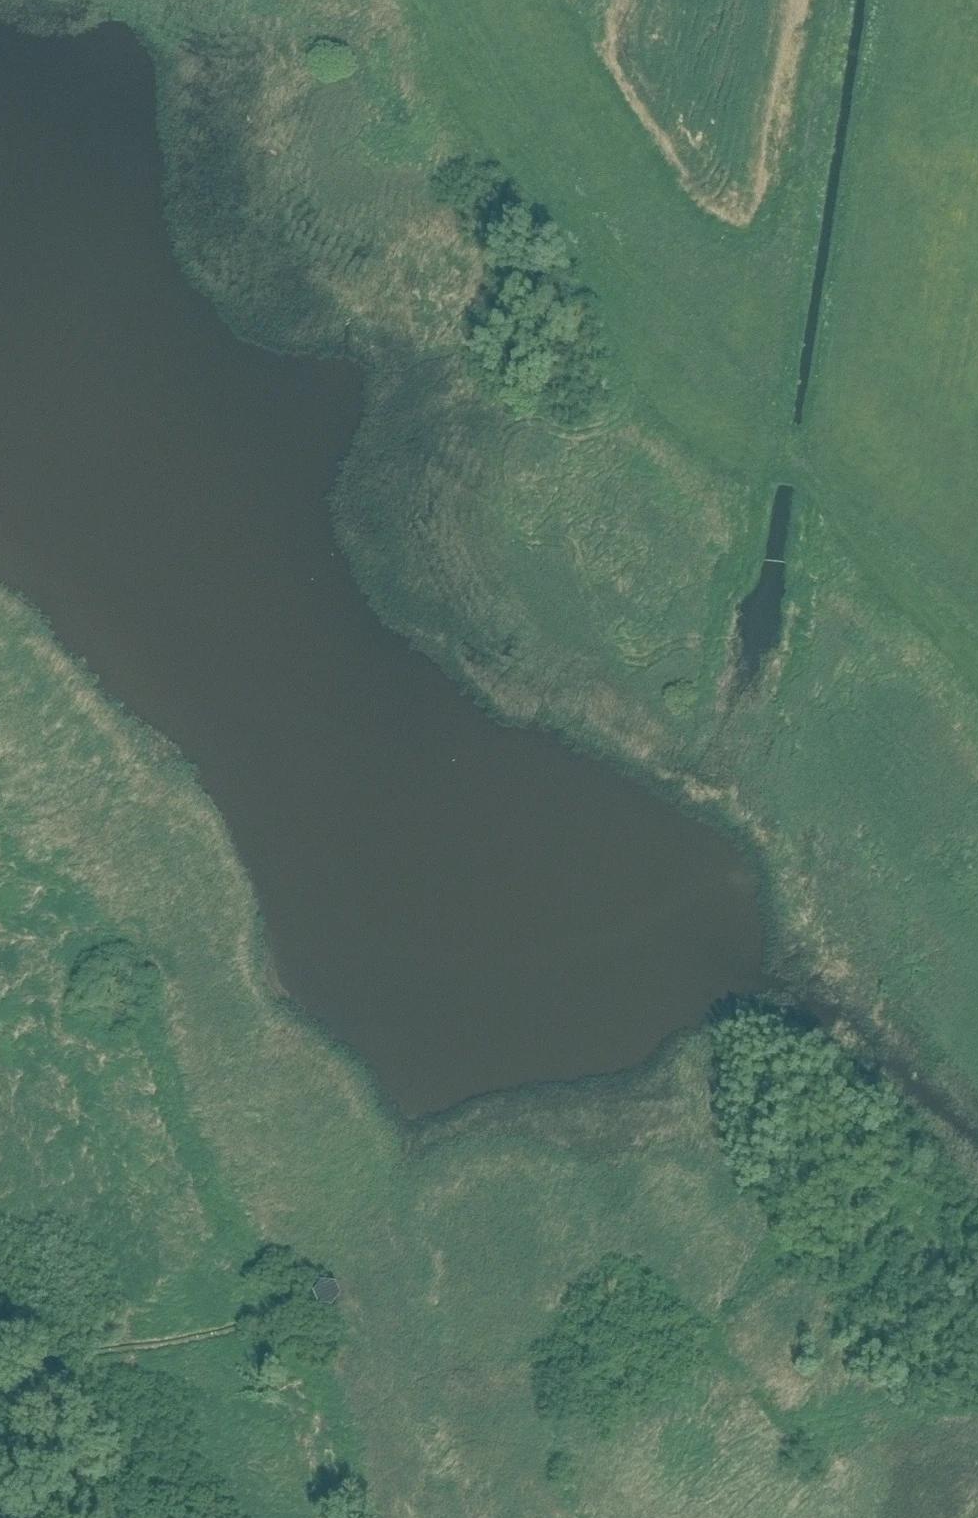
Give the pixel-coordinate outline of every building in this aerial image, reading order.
[(320,1282),(311,1292),(315,1300),(318,1307),(331,1307),(339,1296),(334,1283),(320,1282)]
